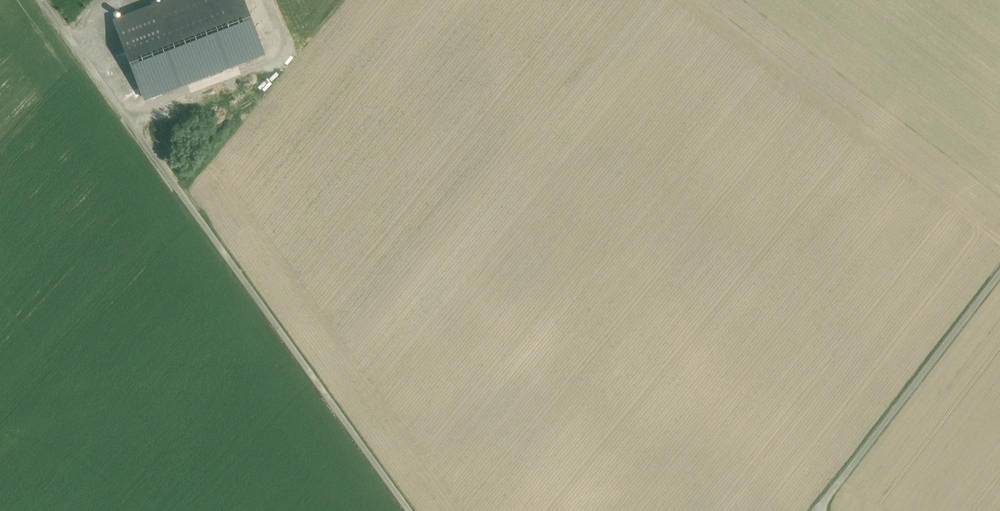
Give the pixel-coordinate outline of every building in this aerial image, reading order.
[(144,97),(264,52),(244,0),(161,0),(114,17),(144,97)]
